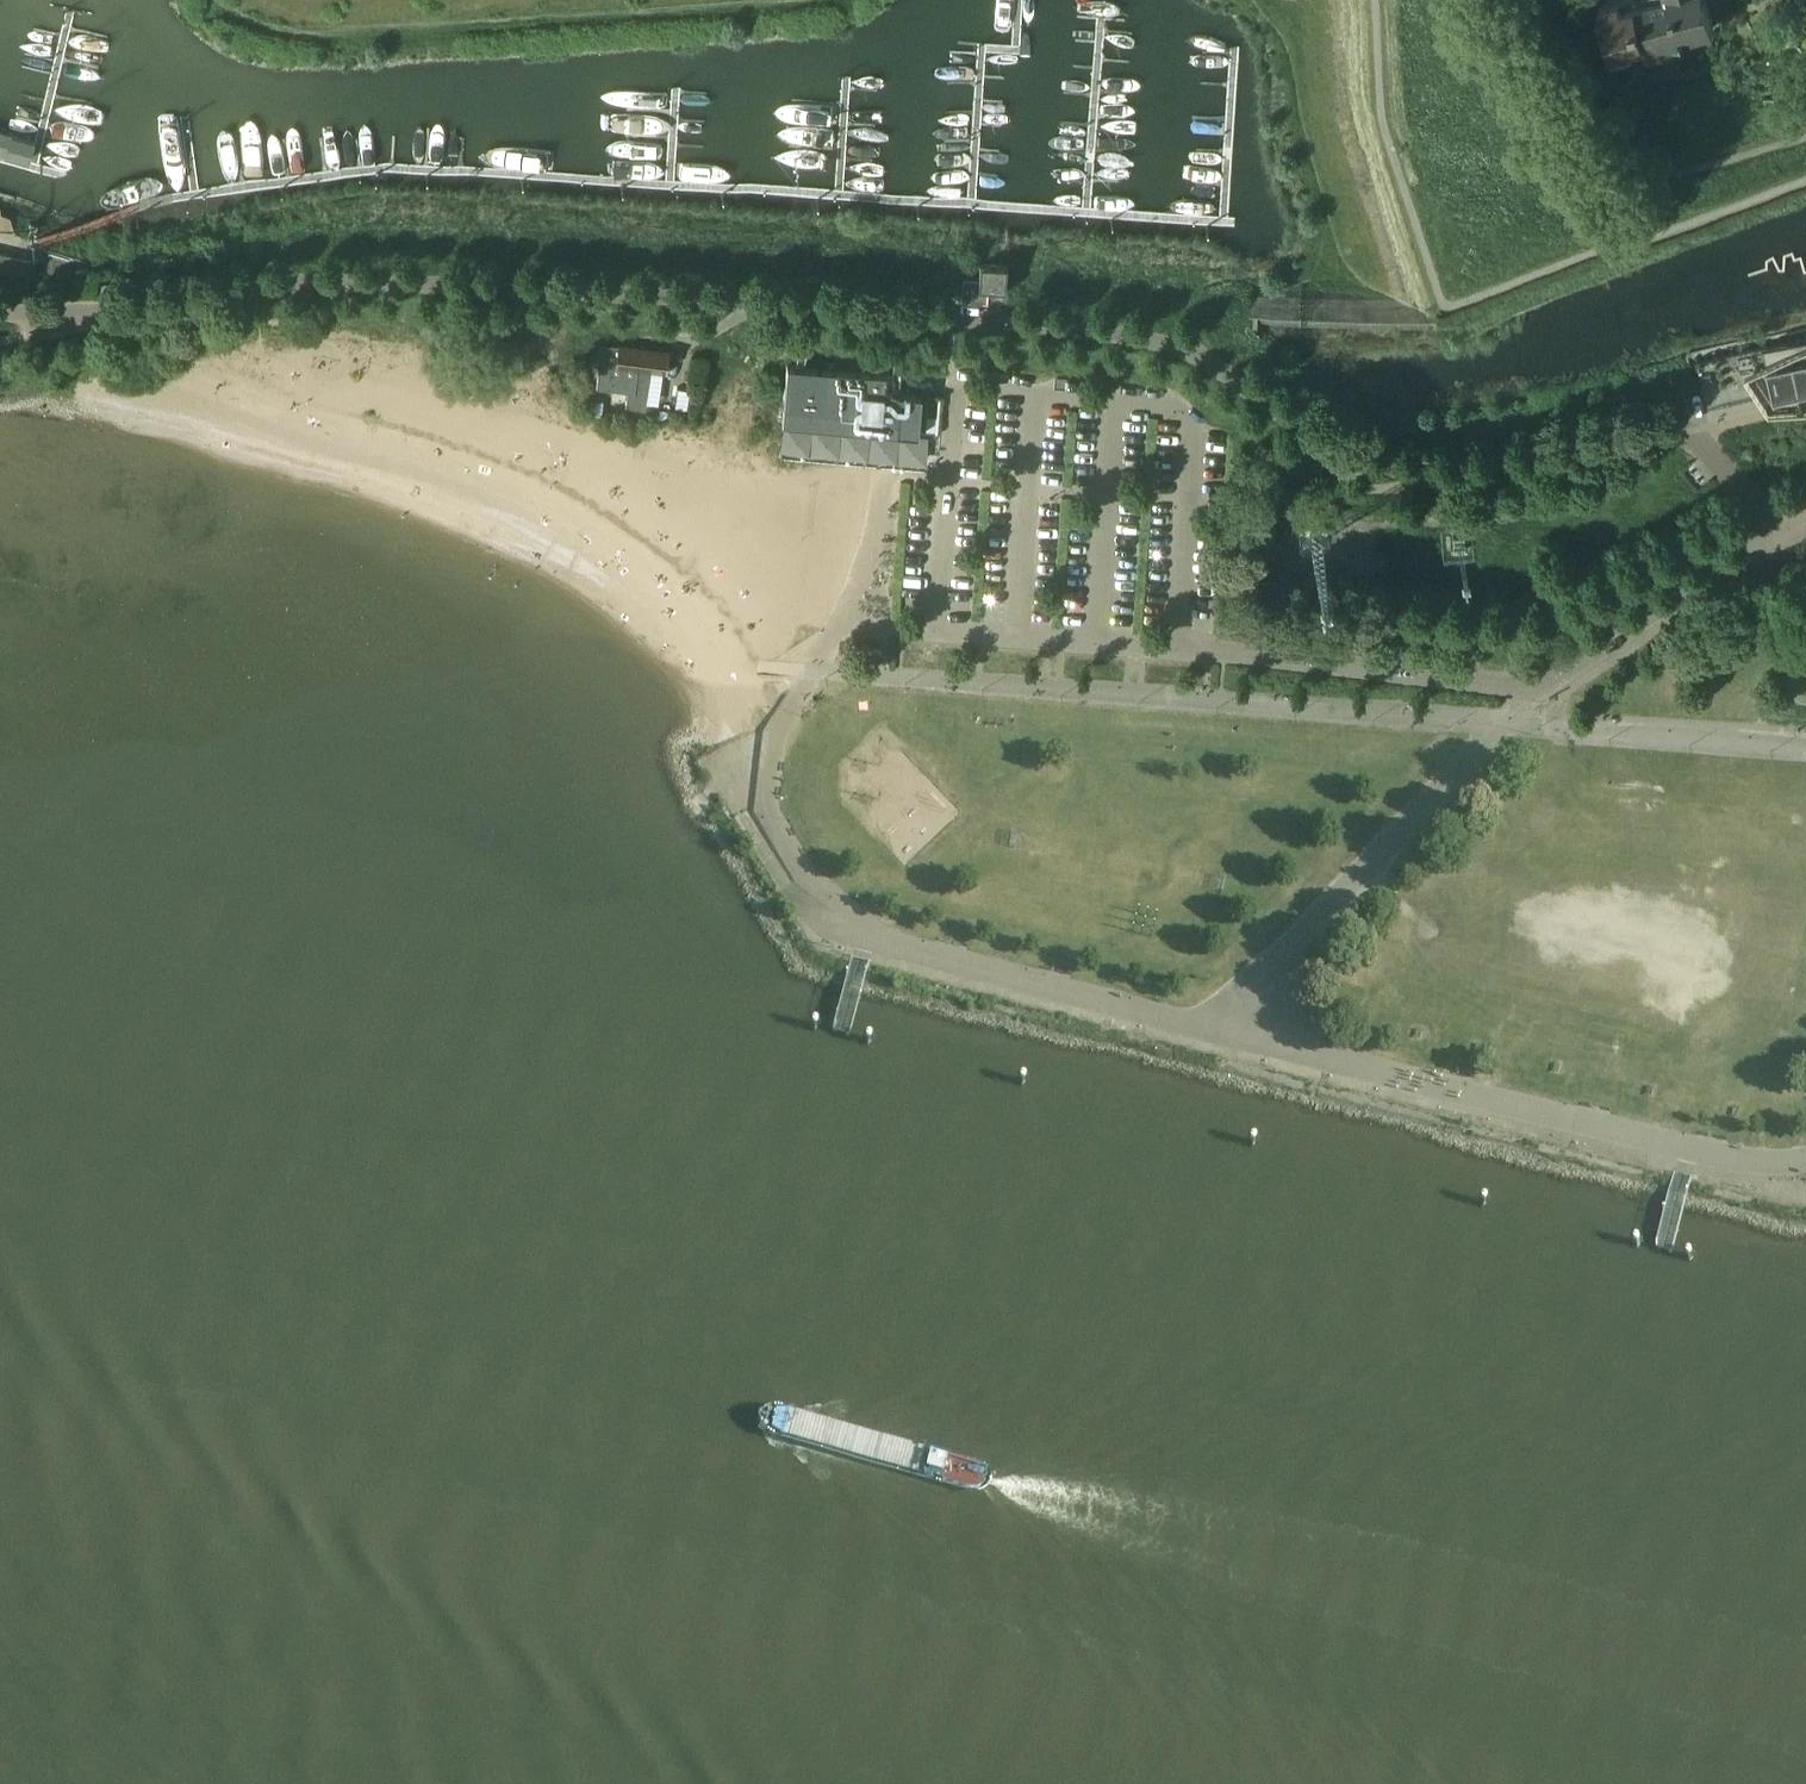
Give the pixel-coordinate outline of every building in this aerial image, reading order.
[(1600,2),(1603,13),(1599,14),(1602,27),(1606,26),(1614,53),(1647,45),(1649,51),(1683,43),(1682,36),(1715,27),(1708,0),(1606,0),(1600,2)] [(30,164),(36,139),(0,129),(0,155),(30,164)] [(31,260),(0,253),(0,284),(24,290),(31,260)] [(1006,291),(1007,272),(1008,264),(980,262),(979,278),(963,277),(961,304),(989,306),(990,290),(1006,291)] [(1696,363),(1698,371),(1698,372),(1698,373),(1698,374),(1699,375),(1699,376),(1699,377),(1699,378),(1700,379),(1700,381),(1700,382),(1700,383),(1701,384),(1701,385),(1701,387),(1703,392),(1708,412),(1764,399),(1805,390),(1805,337),(1767,346),(1696,363)] [(619,345),(605,343),(599,384),(627,389),(625,400),(642,403),(648,366),(665,369),(668,349),(619,342),(619,345)] [(884,374),(788,366),(783,422),(918,433),(921,394),(897,392),(883,386),(884,374)]
